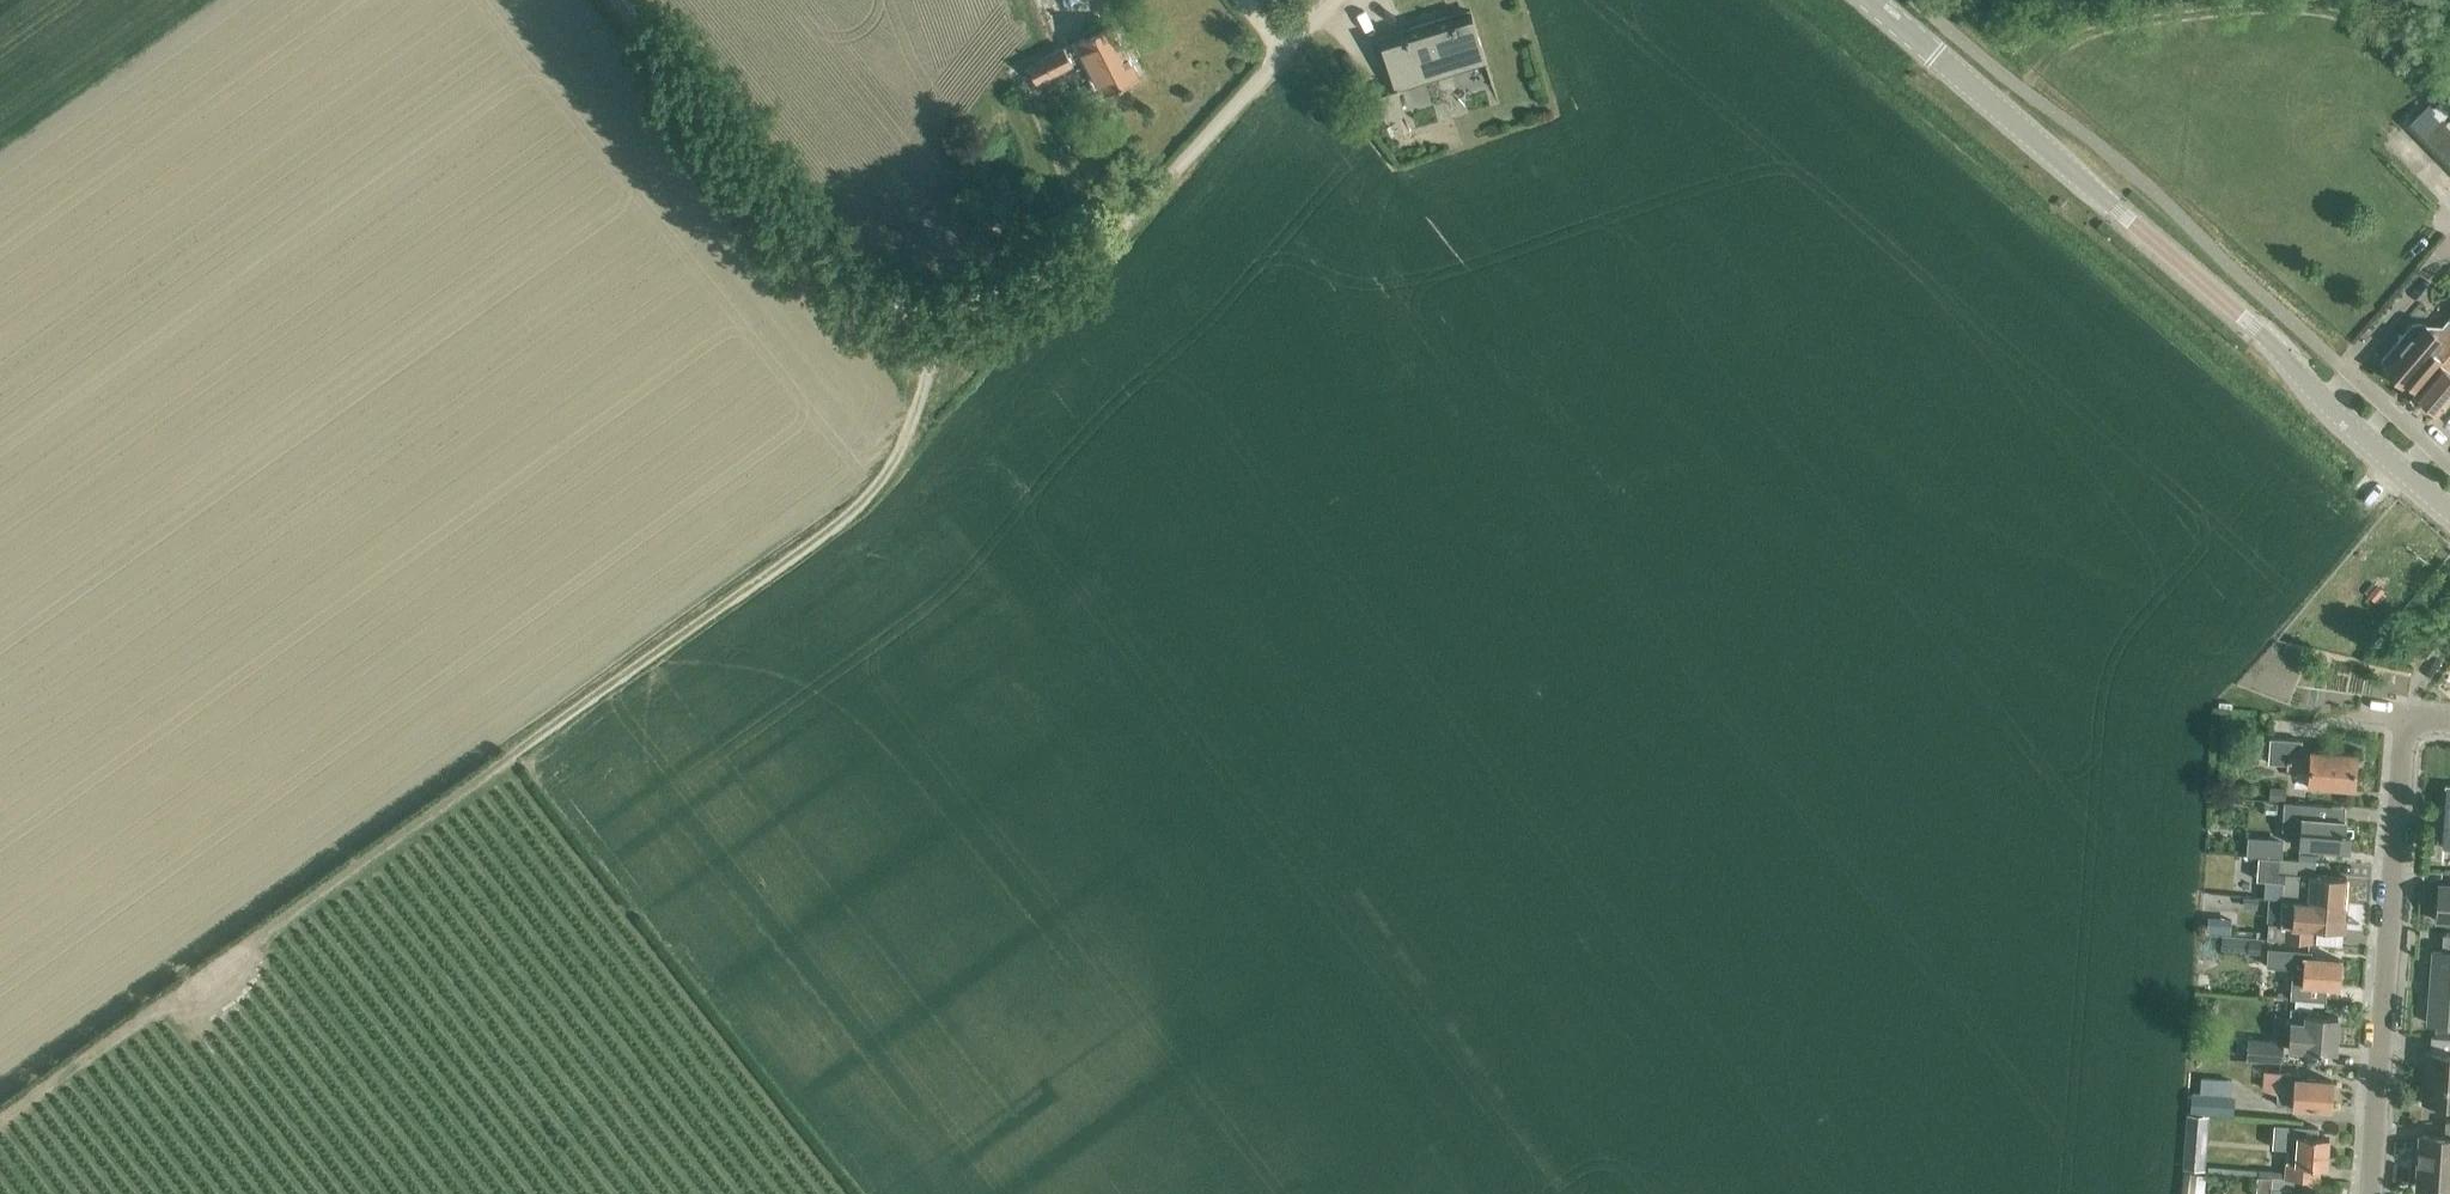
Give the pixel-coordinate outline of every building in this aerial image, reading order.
[(1397,88),(1486,60),(1472,14),(1454,19),(1452,14),(1380,37),(1395,86),(1379,91),(1387,119),(1405,114),(1397,88)] [(1139,75),(1112,22),(1028,66),(1037,83),(1073,63),(1080,59),(1087,74),(1094,70),(1105,92),(1139,75)] [(2445,127),(2449,122),(2449,111),(2446,106),(2448,105),(2438,94),(2409,120),(2449,165),(2449,133),(2445,127)] [(2414,394),(2449,352),(2449,329),(2440,341),(2420,324),(2412,325),(2382,360),(2387,365),(2384,368),(2414,394)] [(2414,394),(2438,414),(2449,401),(2449,352),(2414,394)] [(2267,761),(2287,763),(2287,768),(2307,769),(2306,784),(2310,784),(2309,790),(2329,791),(2330,785),(2353,786),(2355,754),(2310,750),(2310,753),(2301,752),(2302,739),(2269,736),(2267,761)] [(2301,847),(2350,851),(2351,833),(2346,833),(2347,820),(2317,818),(2318,804),(2285,802),(2283,830),(2302,831),(2301,847)] [(2257,859),(2256,880),(2284,882),(2282,899),(2283,899),(2307,901),(2308,901),(2346,905),(2348,878),(2316,876),(2317,862),(2257,859)] [(2440,884),(2437,918),(2449,919),(2449,885),(2440,884)] [(2268,922),(2267,938),(2313,942),(2314,928),(2343,931),(2346,905),(2308,901),(2307,901),(2283,899),(2281,923),(2268,922)] [(2214,929),(2236,927),(2234,911),(2213,913),(2214,929)] [(2445,952),(2433,951),(2428,1023),(2449,1025),(2449,934),(2446,934),(2445,952)] [(2271,949),(2269,965),(2293,967),(2291,998),(2325,1001),(2326,985),(2340,986),(2342,960),(2310,958),(2311,952),(2271,949)] [(2303,1049),(2335,1052),(2338,1016),(2307,1014),(2307,1008),(2290,1007),(2289,1022),(2290,1022),(2288,1047),(2304,1048),(2303,1049)] [(2432,1036),(2430,1051),(2426,1051),(2423,1103),(2449,1105),(2449,1037),(2432,1036)] [(2246,1058),(2282,1061),(2283,1041),(2248,1038),(2246,1058)] [(2276,1103),(2331,1107),(2333,1081),(2301,1079),(2301,1074),(2278,1073),(2276,1103)] [(2192,1113),(2235,1115),(2235,1096),(2193,1094),(2192,1113)] [(2445,1121),(2444,1136),(2420,1135),(2417,1187),(2449,1189),(2449,1120),(2445,1121)] [(2297,1144),(2295,1162),(2286,1162),(2285,1177),(2319,1179),(2320,1165),(2328,1166),(2330,1137),(2298,1134),(2298,1132),(2275,1130),(2274,1143),(2297,1144)] [(2293,1193),(2294,1179),(2274,1177),(2274,1171),(2260,1170),(2258,1193),(2310,1193),(2293,1193)] [(2192,1181),(2210,1183),(2210,1175),(2184,1173),(2182,1193),(2191,1193),(2192,1181)]
